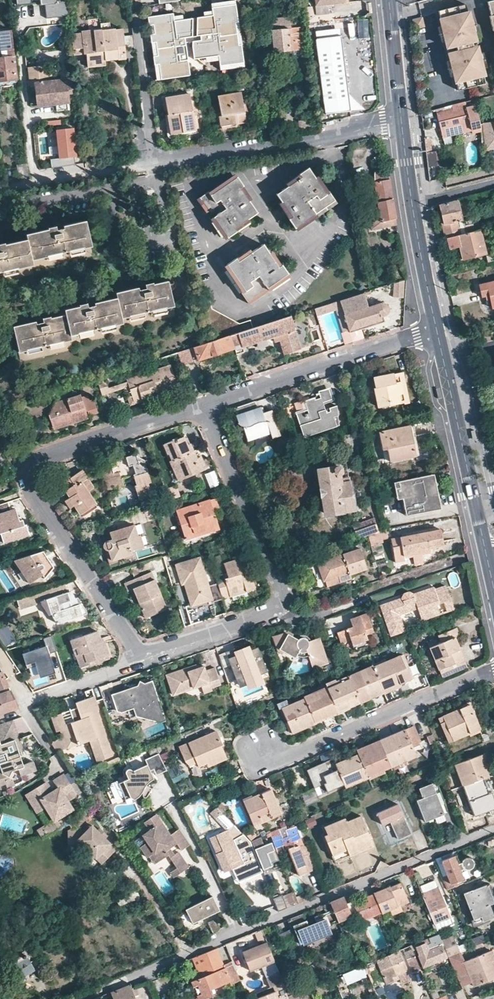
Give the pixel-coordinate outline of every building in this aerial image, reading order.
[(16,5),(43,3),(44,16),(62,15),(61,0),(15,0),(16,5)] [(307,22),(317,21),(316,16),(315,5),(318,5),(317,0),(305,0),(307,22)] [(470,17),(468,9),(467,9),(465,1),(436,8),(438,16),(437,16),(439,25),(443,39),(444,46),(448,45),(450,51),(446,52),(448,60),(451,74),(453,81),(455,81),(457,88),(484,82),(482,74),(484,74),(482,66),(479,52),(474,31),(470,17)] [(329,14),(327,4),(318,5),(315,5),(316,16),(329,14)] [(244,69),(236,7),(211,10),(212,13),(203,14),(204,19),(183,22),(183,17),(174,18),(174,16),(147,19),(155,84),(191,79),(189,63),(200,72),(206,65),(219,63),(220,72),(244,69)] [(101,26),(100,19),(100,14),(87,16),(88,27),(101,26)] [(419,15),(411,17),(414,27),(422,25),(419,15)] [(101,27),(110,26),(109,18),(100,19),(101,26),(101,27)] [(369,20),(358,20),(357,39),(368,39),(369,20)] [(274,59),(301,56),(299,34),(291,35),(290,24),(270,26),(274,59)] [(125,55),(124,45),(123,32),(122,25),(110,26),(101,27),(104,57),(125,55)] [(105,62),(104,57),(101,27),(101,26),(88,27),(81,28),(81,29),(71,29),(74,51),(85,51),(86,57),(86,64),(105,62)] [(340,28),(316,31),(317,37),(341,35),(340,28)] [(15,52),(12,31),(0,32),(3,53),(15,52)] [(134,44),(135,44),(134,31),(123,32),(124,45),(134,44)] [(349,91),(341,35),(317,37),(326,113),(351,110),(349,91)] [(134,44),(124,45),(125,55),(128,54),(129,59),(135,58),(134,44)] [(18,75),(16,57),(3,58),(0,59),(0,81),(19,79),(18,75)] [(86,57),(74,58),(75,68),(87,67),(86,64),(86,57)] [(72,102),(70,80),(59,81),(58,71),(51,72),(30,74),(32,89),(36,88),(38,106),(56,104),(68,102),(72,102)] [(367,109),(349,91),(351,110),(351,111),(367,109)] [(220,126),(246,122),(242,93),(216,97),(220,126)] [(170,134),(195,130),(190,94),(166,97),(170,134)] [(69,113),(68,102),(56,104),(56,114),(69,113)] [(449,111),(468,107),(467,102),(448,107),(449,111)] [(474,105),(468,107),(449,111),(448,107),(437,109),(443,134),(472,126),(479,124),(478,122),(474,105)] [(478,122),(479,124),(479,127),(481,145),(484,144),(493,143),(493,120),(478,122)] [(84,152),(81,125),(64,127),(67,154),(60,155),(61,163),(84,160),(83,153),(84,152)] [(429,168),(440,166),(438,152),(426,154),(429,168)] [(373,181),(377,199),(377,204),(368,205),(372,229),(382,227),(381,221),(396,218),(392,189),(391,185),(388,168),(382,169),(380,157),(373,158),(373,181)] [(19,178),(30,177),(29,172),(28,164),(18,165),(19,178)] [(297,225),(331,202),(309,171),(276,193),(297,225)] [(225,234),(256,213),(233,179),(201,200),(225,234)] [(442,223),(445,238),(457,235),(464,234),(460,218),(457,204),(457,201),(439,205),(443,223),(442,223)] [(466,202),(457,204),(460,218),(469,216),(466,202)] [(147,218),(157,216),(154,205),(145,207),(147,218)] [(382,227),(397,225),(396,218),(381,221),(382,227)] [(89,245),(84,221),(63,226),(63,228),(55,230),(54,225),(46,227),(47,229),(24,234),(25,239),(4,244),(3,242),(0,243),(0,270),(31,263),(30,259),(89,245)] [(493,260),(486,228),(480,230),(485,252),(488,262),(493,260)] [(464,234),(457,235),(448,238),(450,248),(460,246),(463,258),(485,252),(480,230),(464,234)] [(251,298),(284,276),(262,244),(230,266),(251,298)] [(404,298),(405,279),(392,284),(391,297),(404,298)] [(120,318),(171,305),(166,281),(152,284),(151,282),(143,284),(144,288),(137,290),(136,288),(114,293),(114,298),(92,303),(92,306),(86,308),(85,302),(76,305),(76,307),(63,311),(63,314),(50,317),(49,315),(40,317),(42,322),(34,324),(33,322),(12,327),(18,351),(70,339),(69,334),(121,322),(120,318)] [(493,307),(493,282),(479,285),(481,297),(484,296),(489,295),(490,301),(492,308),(493,307)] [(365,307),(361,294),(341,300),(349,329),(359,326),(381,320),(380,316),(383,315),(384,314),(385,311),(385,308),(383,304),(381,303),(378,303),(365,307)] [(210,329),(224,338),(230,336),(253,329),(251,321),(239,324),(213,308),(209,296),(201,299),(206,315),(210,329)] [(341,300),(315,309),(315,312),(317,316),(334,311),(337,310),(342,331),(349,329),(341,300)] [(317,316),(315,312),(309,314),(312,325),(319,323),(317,316)] [(291,316),(253,329),(230,336),(234,350),(235,350),(237,355),(244,353),(243,348),(273,339),(275,344),(281,342),(285,354),(302,349),(291,316)] [(363,339),(359,326),(349,329),(353,342),(363,339)] [(234,350),(230,336),(224,338),(177,353),(182,367),(194,364),(193,359),(198,357),(199,361),(234,350)] [(125,381),(126,383),(132,402),(149,396),(148,391),(154,389),(156,394),(175,388),(168,367),(125,381)] [(404,404),(410,402),(401,372),(373,379),(380,408),(403,403),(404,404)] [(110,387),(107,376),(98,379),(103,395),(112,392),(110,387)] [(122,384),(123,389),(129,406),(150,399),(149,396),(132,402),(126,383),(122,384)] [(122,384),(110,387),(112,392),(123,389),(122,384)] [(148,391),(149,396),(150,399),(157,396),(156,394),(154,389),(148,391)] [(303,437),(337,426),(334,417),(338,415),(335,406),(324,409),(321,400),(330,398),(328,390),(318,393),(318,395),(304,400),(307,409),(296,413),(303,437)] [(91,416),(98,414),(94,401),(89,402),(87,396),(82,398),(81,394),(59,400),(60,406),(58,411),(49,414),(52,422),(55,421),(57,428),(71,424),(69,419),(74,418),(75,422),(89,418),(88,415),(90,415),(91,416)] [(49,413),(49,414),(58,411),(60,406),(59,400),(56,401),(49,413)] [(269,428),(277,426),(271,408),(263,410),(264,415),(259,416),(257,409),(258,409),(255,401),(242,405),(231,409),(233,417),(236,416),(239,425),(243,425),(247,439),(269,431),(269,428)] [(386,461),(391,460),(416,454),(412,435),(416,434),(414,423),(379,431),(383,448),(386,461)] [(269,428),(269,431),(271,437),(279,434),(277,426),(269,428)] [(0,431),(0,437),(2,442),(14,437),(8,428),(6,429),(0,431)] [(203,470),(187,436),(184,437),(183,435),(164,443),(181,481),(203,470)] [(209,468),(202,453),(196,455),(203,470),(209,468)] [(134,458),(133,454),(114,460),(116,467),(111,469),(112,474),(103,477),(107,491),(123,486),(121,479),(132,476),(134,482),(135,485),(134,485),(138,498),(152,494),(148,482),(150,481),(144,460),(140,461),(134,458)] [(342,460),(319,464),(328,515),(359,510),(354,478),(346,480),(342,460)] [(80,512),(94,502),(86,490),(91,486),(80,469),(70,476),(69,474),(60,480),(65,488),(69,495),(67,496),(72,505),(74,503),(80,512)] [(441,504),(434,475),(429,476),(428,471),(393,479),(397,497),(403,496),(407,513),(441,504)] [(218,481),(214,473),(206,476),(210,485),(218,481)] [(132,476),(121,479),(123,486),(134,482),(132,476)] [(176,487),(167,490),(171,501),(180,498),(176,487)] [(69,495),(65,488),(60,492),(69,506),(72,505),(67,496),(69,495)] [(220,529),(216,516),(214,509),(219,508),(217,498),(177,510),(186,539),(220,529)] [(11,510),(18,510),(13,500),(9,501),(11,510)] [(30,534),(28,524),(26,524),(23,519),(21,520),(18,510),(11,510),(9,501),(0,504),(0,533),(1,533),(3,543),(30,534)] [(151,508),(143,510),(145,520),(154,517),(151,508)] [(356,524),(359,538),(377,533),(373,520),(356,524)] [(132,551),(144,547),(141,535),(138,536),(134,524),(109,532),(111,538),(107,540),(105,541),(105,543),(104,545),(110,564),(133,556),(132,551)] [(429,543),(443,540),(439,524),(389,536),(395,558),(404,557),(404,551),(411,550),(419,548),(421,548),(421,550),(430,548),(429,543)] [(180,548),(177,538),(170,540),(173,550),(180,548)] [(364,565),(358,547),(316,562),(321,579),(323,579),(336,574),(338,581),(349,577),(347,572),(364,565)] [(422,560),(419,548),(411,550),(413,562),(422,560)] [(42,552),(12,561),(28,583),(42,579),(39,574),(54,569),(42,552)] [(224,571),(215,574),(217,580),(222,597),(232,595),(246,590),(254,588),(249,572),(246,572),(241,555),(222,561),(224,571)] [(213,600),(222,597),(217,580),(207,582),(198,557),(175,564),(181,582),(184,582),(191,604),(212,598),(213,600)] [(129,569),(131,574),(147,569),(146,563),(129,569)] [(338,581),(336,574),(323,579),(325,585),(338,581)] [(133,588),(144,613),(165,604),(155,579),(148,582),(145,575),(124,584),(127,590),(133,588)] [(39,603),(43,601),(60,624),(87,616),(70,592),(67,593),(64,583),(40,591),(37,592),(35,593),(15,599),(19,611),(36,606),(37,603),(39,603)] [(432,587),(413,594),(414,597),(401,601),(400,598),(400,599),(379,606),(390,637),(404,632),(399,615),(417,609),(421,620),(440,614),(436,605),(442,603),(445,612),(452,610),(444,586),(433,589),(432,587)] [(413,594),(408,592),(402,594),(400,598),(400,599),(400,598),(401,601),(414,597),(413,594)] [(60,624),(43,601),(39,603),(40,606),(48,616),(50,616),(56,625),(60,624)] [(167,608),(165,604),(144,613),(146,616),(167,608)] [(373,632),(367,613),(349,618),(351,627),(335,632),(339,643),(349,639),(353,650),(368,645),(365,634),(373,632)] [(0,630),(0,641),(4,647),(11,642),(2,628),(0,630)] [(438,672),(445,669),(463,661),(454,640),(459,637),(456,629),(438,637),(441,645),(437,647),(435,642),(426,645),(438,672)] [(307,641),(306,640),(305,639),(303,638),(301,639),(299,639),(298,640),(285,632),(272,636),(277,653),(280,649),(295,658),(298,657),(299,658),(301,658),(303,658),(304,658),(305,657),(306,655),(311,668),(328,663),(319,637),(307,641)] [(90,666),(89,663),(105,657),(109,656),(104,642),(99,644),(95,633),(71,640),(77,658),(73,659),(77,670),(90,666)] [(267,671),(258,646),(248,649),(250,656),(239,660),(237,654),(235,648),(225,651),(230,664),(236,679),(244,676),(247,684),(250,684),(252,683),(254,683),(257,682),(259,680),(260,679),(258,674),(267,671)] [(250,656),(248,649),(237,654),(239,660),(250,656)] [(230,664),(225,651),(218,653),(223,666),(230,664)] [(371,668),(381,692),(409,680),(403,665),(405,664),(401,655),(371,668)] [(105,657),(89,663),(90,666),(106,660),(105,657)] [(465,665),(463,661),(445,669),(447,672),(465,665)] [(206,670),(204,666),(198,668),(189,671),(187,667),(166,674),(173,694),(202,685),(210,682),(212,688),(221,684),(216,667),(206,670)] [(382,694),(381,692),(371,668),(356,674),(357,677),(348,681),(358,704),(382,694)] [(8,686),(7,683),(6,680),(1,672),(0,672),(0,689),(8,686)] [(247,684),(244,676),(236,679),(238,687),(247,684)] [(348,680),(347,677),(332,683),(331,681),(322,685),(323,688),(324,690),(348,680)] [(146,682),(140,679),(137,686),(143,689),(146,682)] [(165,717),(153,680),(146,682),(143,689),(137,686),(113,694),(117,707),(120,707),(134,702),(138,713),(143,714),(146,713),(147,715),(151,717),(155,716),(155,718),(160,719),(165,717)] [(358,704),(348,681),(348,680),(324,690),(334,714),(358,704)] [(210,682),(202,685),(204,693),(213,690),(212,688),(210,682)] [(301,700),(311,724),(334,714),(324,690),(323,688),(300,698),(301,700)] [(11,691),(0,694),(0,713),(16,707),(18,707),(15,699),(11,691)] [(111,751),(96,705),(98,704),(95,696),(76,702),(78,708),(80,715),(73,717),(74,721),(66,724),(62,713),(51,716),(57,732),(61,730),(63,737),(63,738),(75,734),(76,739),(88,735),(95,757),(111,751)] [(311,724),(301,700),(285,707),(278,710),(289,734),(311,725),(311,724)] [(285,707),(283,702),(274,706),(276,711),(278,710),(285,707)] [(450,742),(481,729),(471,705),(440,718),(450,742)] [(80,715),(78,708),(70,710),(73,717),(80,715)] [(17,729),(14,719),(8,721),(11,730),(13,729),(16,738),(20,737),(17,729)] [(8,721),(0,724),(0,766),(3,774),(10,777),(13,771),(19,769),(21,777),(37,771),(34,762),(24,765),(19,752),(24,751),(20,737),(16,738),(13,729),(11,730),(8,721)] [(389,768),(416,757),(413,749),(421,745),(413,727),(378,742),(389,768)] [(480,733),(484,743),(489,741),(487,736),(483,732),(480,733)] [(75,734),(64,738),(65,742),(76,739),(75,734)] [(194,769),(220,758),(216,748),(217,747),(211,734),(174,750),(181,764),(185,768),(192,765),(194,769)] [(366,778),(389,768),(378,742),(355,751),(357,757),(366,778)] [(168,767),(159,751),(146,757),(149,763),(151,768),(154,766),(157,772),(168,767)] [(357,757),(355,751),(333,760),(335,766),(357,757)] [(484,754),(489,767),(492,765),(488,753),(484,754)] [(49,758),(56,772),(63,768),(57,754),(49,758)] [(484,754),(456,766),(464,786),(483,779),(489,776),(486,768),(489,767),(484,754)] [(345,789),(367,780),(366,778),(357,757),(335,766),(345,789)] [(335,766),(333,760),(306,771),(313,788),(320,785),(326,798),(345,789),(335,766)] [(151,768),(149,763),(134,770),(134,769),(132,767),(129,767),(127,769),(127,771),(127,772),(129,778),(119,782),(126,799),(131,797),(134,798),(142,790),(148,784),(154,776),(151,768)] [(45,808),(53,820),(37,830),(41,836),(47,834),(61,825),(58,820),(74,809),(65,795),(74,789),(64,773),(54,779),(59,786),(53,790),(48,781),(25,795),(37,813),(45,808)] [(286,791),(279,773),(268,777),(270,782),(277,779),(283,792),(286,791)] [(3,774),(0,774),(0,786),(6,783),(6,784),(8,779),(10,777),(3,774)] [(15,782),(8,779),(6,784),(8,789),(16,786),(15,782)] [(483,779),(464,786),(475,817),(490,811),(486,798),(489,796),(483,779)] [(444,814),(448,813),(437,783),(432,785),(444,814)] [(153,789),(148,784),(142,790),(143,791),(142,792),(142,794),(143,796),(144,797),(146,797),(147,796),(153,789)] [(425,823),(444,814),(432,785),(420,790),(422,795),(418,797),(419,801),(416,801),(425,823)] [(252,828),(280,816),(269,791),(241,803),(252,828)] [(404,826),(395,807),(381,814),(386,825),(389,823),(391,828),(393,832),(404,826)] [(87,809),(68,821),(72,827),(80,827),(93,819),(87,809)] [(171,835),(162,823),(157,814),(144,822),(149,831),(142,835),(147,843),(140,847),(147,857),(149,856),(154,853),(160,860),(168,856),(166,852),(171,848),(177,844),(182,851),(190,846),(179,829),(171,835)] [(386,825),(381,814),(375,817),(382,832),(391,828),(389,823),(386,825)] [(315,817),(304,821),(307,829),(318,825),(315,817)] [(373,846),(363,823),(360,824),(357,817),(347,821),(345,818),(327,825),(330,832),(326,834),(324,835),(329,849),(335,846),(338,854),(347,851),(349,856),(373,846)] [(99,830),(94,824),(87,830),(68,830),(68,840),(78,840),(87,850),(102,865),(118,849),(107,838),(99,830)] [(108,836),(101,828),(99,830),(107,838),(108,836)] [(279,829),(270,833),(279,854),(288,850),(298,876),(308,872),(308,869),(315,866),(306,842),(303,844),(297,828),(287,832),(290,837),(283,840),(279,829)] [(247,875),(256,871),(262,869),(252,846),(247,848),(238,852),(228,830),(210,838),(214,846),(220,844),(232,869),(243,865),(247,875)] [(246,845),(250,841),(240,831),(236,835),(246,845)] [(270,863),(279,860),(272,842),(264,845),(261,839),(253,843),(263,869),(271,866),(270,863)] [(87,850),(78,840),(68,840),(69,850),(87,850)] [(232,869),(220,844),(214,846),(225,872),(232,869)] [(335,862),(349,856),(347,851),(338,854),(335,846),(329,849),(335,862)] [(169,858),(175,854),(171,848),(166,852),(168,856),(169,858)] [(180,873),(188,867),(179,852),(175,854),(169,858),(176,868),(180,873)] [(154,864),(160,860),(154,853),(149,856),(154,864)] [(441,862),(453,857),(452,853),(440,858),(441,862)] [(456,865),(453,857),(441,862),(452,889),(465,884),(460,873),(464,871),(463,870),(466,871),(469,870),(471,868),(472,866),(472,864),(470,861),(467,859),(465,860),(462,861),(461,862),(461,863),(456,865)] [(452,889),(441,862),(437,864),(449,891),(452,889)] [(173,877),(180,873),(176,868),(170,872),(173,877)] [(414,887),(423,880),(416,869),(407,875),(414,887)] [(465,884),(469,882),(464,871),(460,873),(465,884)] [(383,914),(390,911),(402,905),(410,902),(402,884),(392,888),(392,886),(375,893),(376,896),(381,909),(383,912),(383,914)] [(493,918),(493,913),(489,901),(493,899),(487,886),(464,895),(476,925),(493,918)] [(283,911),(289,908),(281,889),(275,892),(283,911)] [(423,895),(437,929),(441,927),(439,924),(451,918),(438,889),(423,895)] [(142,898),(136,890),(125,895),(117,899),(120,907),(142,898)] [(213,896),(186,909),(193,922),(220,909),(213,896)] [(374,912),(381,909),(376,896),(369,899),(364,901),(366,906),(370,904),(374,912)] [(344,897),(330,903),(332,908),(333,911),(337,920),(338,923),(352,917),(355,924),(383,912),(381,909),(374,912),(370,904),(366,906),(358,909),(355,903),(348,906),(344,897)] [(403,910),(402,905),(390,911),(392,916),(403,910)] [(337,920),(333,911),(314,918),(316,923),(309,926),(306,921),(293,927),(300,945),(303,944),(304,945),(331,934),(328,927),(338,923),(337,920)] [(218,932),(221,931),(216,920),(210,923),(215,934),(218,932)] [(262,931),(267,943),(274,963),(275,965),(288,959),(275,925),(262,931)] [(49,932),(52,938),(66,933),(63,927),(49,932)] [(463,929),(456,932),(460,942),(467,939),(463,929)] [(262,931),(254,934),(259,946),(267,943),(262,931)] [(444,946),(442,941),(439,934),(425,940),(427,943),(418,947),(421,955),(419,956),(424,966),(446,957),(442,947),(444,946)] [(483,935),(473,939),(476,946),(476,947),(487,942),(483,935)] [(449,958),(460,953),(452,937),(442,941),(444,946),(449,958)] [(250,973),(274,963),(267,943),(259,946),(242,953),(250,973)] [(24,975),(36,969),(22,945),(11,951),(24,975)] [(196,958),(204,977),(197,980),(192,982),(198,998),(202,998),(212,995),(210,989),(230,981),(231,985),(240,981),(233,966),(232,962),(223,966),(217,950),(196,958)] [(406,970),(399,951),(376,960),(386,983),(396,979),(394,975),(406,970)] [(421,970),(413,951),(405,954),(413,973),(421,970)] [(460,953),(449,958),(461,985),(473,981),(475,986),(493,978),(493,956),(492,951),(465,962),(461,953),(460,953)] [(347,972),(357,968),(350,952),(339,956),(347,972)] [(204,977),(196,958),(189,961),(197,980),(204,977)] [(275,965),(279,975),(293,969),(288,959),(275,965)] [(349,981),(368,973),(365,965),(357,968),(347,972),(345,973),(349,981)] [(408,975),(406,970),(394,975),(396,979),(408,975)] [(271,988),(282,984),(279,975),(268,980),(271,988)] [(129,985),(111,993),(113,998),(135,998),(129,985)] [(287,997),(284,990),(277,993),(280,998),(288,998),(287,997)] [(455,993),(457,998),(466,998),(463,990),(455,993)]
